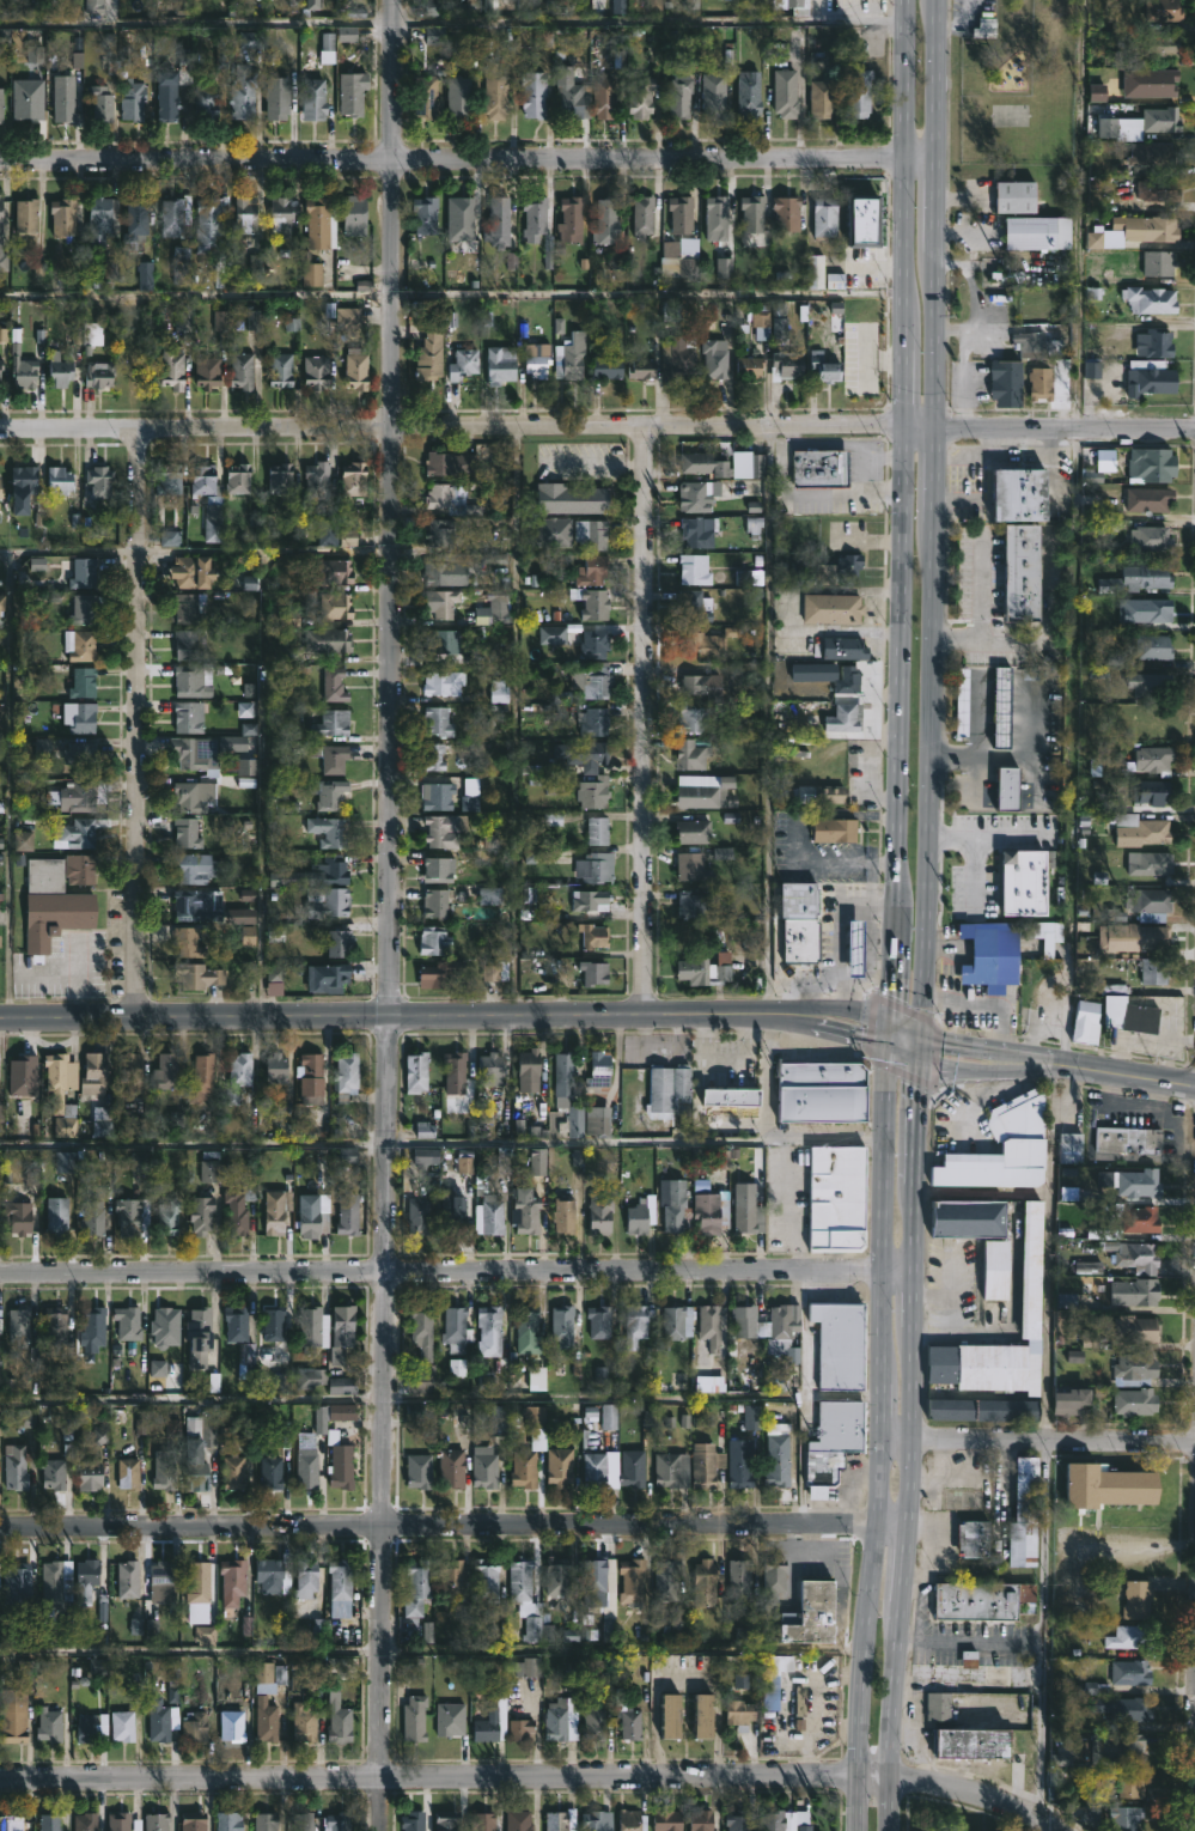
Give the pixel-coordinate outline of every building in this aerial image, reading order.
[(85,12),(85,0),(103,0),(102,12),(85,12)] [(684,8),(684,0),(701,0),(701,8),(684,8)] [(773,16),(773,0),(803,0),(803,1),(809,1),(809,14),(773,16)] [(1146,20),(1146,0),(1182,0),(1182,7),(1185,7),(1184,22),(1146,20)] [(1183,31),(1182,56),(1148,54),(1150,34),(1162,34),(1162,31),(1183,31)] [(189,48),(189,69),(191,69),(191,85),(177,85),(176,95),(178,96),(177,123),(157,121),(158,71),(177,71),(178,48),(189,48)] [(498,62),(498,68),(508,68),(507,79),(511,79),(511,89),(508,89),(508,114),(505,114),(505,120),(488,120),(488,114),(486,114),(486,69),(487,62),(498,62)] [(251,63),(251,72),(256,72),(256,118),(231,118),(231,83),(234,83),(234,80),(236,80),(236,63),(251,63)] [(728,75),(727,118),(713,117),(713,109),(703,109),(703,72),(725,73),(725,65),(736,65),(736,75),(728,75)] [(787,68),(787,69),(797,69),(797,101),(798,101),(797,118),(780,118),(780,112),(774,112),(774,69),(787,68)] [(876,71),(876,78),(872,78),(871,111),(870,111),(870,117),(847,117),(848,75),(859,75),(859,69),(876,71)] [(762,71),(762,99),(763,99),(763,112),(760,112),(760,118),(743,118),(743,112),(738,112),(739,71),(762,71)] [(547,72),(545,96),(544,96),(545,120),(541,120),(541,117),(523,117),(523,85),(520,85),(520,72),(547,72)] [(606,72),(606,77),(616,77),(615,118),(597,118),(597,114),(592,114),(593,74),(606,72)] [(689,72),(688,78),(693,78),(693,93),(690,93),(690,120),(678,120),(678,116),(667,116),(667,86),(671,86),(671,78),(675,78),(675,72),(689,72)] [(364,89),(364,116),(349,116),(349,114),(340,114),(341,73),(370,73),(370,89),(364,89)] [(462,74),(462,77),(471,77),(471,114),(468,114),(468,118),(455,118),(455,112),(447,112),(447,74),(462,74)] [(1182,81),(1182,97),(1150,95),(1151,74),(1182,74),(1182,81)] [(439,116),(429,116),(429,120),(426,120),(426,116),(415,116),(415,77),(439,77),(439,116)] [(133,78),(133,83),(145,83),(145,87),(147,87),(147,102),(144,102),(144,121),(121,118),(121,97),(124,97),(124,78),(133,78)] [(273,120),(266,120),(266,78),(289,78),(289,115),(287,115),(287,120),(273,120)] [(324,78),(324,102),(327,102),(327,115),(324,115),(324,120),(301,120),(301,78),(324,78)] [(77,112),(77,123),(57,122),(57,121),(54,121),(54,86),(65,87),(65,80),(84,80),(83,112),(77,112)] [(656,80),(656,90),(653,90),(653,114),(650,114),(650,120),(633,118),(633,114),(629,114),(629,80),(656,80)] [(836,80),(835,112),(834,112),(834,118),(811,118),(811,112),(810,112),(810,80),(836,80)] [(207,83),(207,89),(220,89),(220,102),(218,102),(218,117),(214,117),(214,122),(205,122),(205,116),(193,117),(193,89),(194,89),(194,83),(207,83)] [(583,84),(583,116),(569,118),(569,116),(560,116),(561,84),(583,84)] [(106,85),(106,93),(112,93),(111,123),(99,122),(99,120),(92,120),(93,96),(89,96),(89,85),(106,85)] [(1178,105),(1178,116),(1182,116),(1181,132),(1142,132),(1142,141),(1115,140),(1115,136),(1099,136),(1099,117),(1142,118),(1142,108),(1165,108),(1165,105),(1178,105)] [(1173,142),(1173,150),(1176,150),(1176,166),(1173,166),(1173,175),(1151,175),(1151,165),(1129,165),(1129,156),(1133,156),(1133,142),(1173,142)] [(1181,194),(1181,201),(1138,200),(1138,181),(1144,181),(1144,178),(1177,177),(1177,188),(1181,188),(1181,194)] [(1035,213),(994,212),(995,181),(1036,182),(1035,213)] [(191,194),(190,225),(183,224),(183,231),(179,231),(179,237),(161,236),(163,199),(175,200),(175,197),(183,197),(183,194),(191,194)] [(228,196),(227,212),(221,212),(220,209),(218,254),(207,253),(207,261),(196,261),(196,200),(207,200),(207,197),(221,197),(221,195),(228,196)] [(362,195),(362,197),(367,197),(367,236),(343,236),(343,199),(348,199),(348,195),(362,195)] [(726,207),(727,242),(706,241),(706,196),(728,195),(728,207),(726,207)] [(764,207),(764,232),(743,232),(744,209),(740,209),(740,196),(766,195),(764,207)] [(882,247),(849,247),(849,195),(880,195),(882,247)] [(102,196),(102,199),(117,199),(117,237),(104,237),(104,248),(87,248),(89,197),(102,196)] [(438,208),(437,235),(425,233),(425,237),(421,237),(421,241),(417,241),(417,238),(415,237),(416,211),(413,211),(413,197),(439,196),(438,208)] [(583,196),(581,244),(573,244),(573,241),(562,241),(562,229),(555,229),(555,223),(562,223),(562,211),(559,211),(560,197),(583,196)] [(654,196),(653,236),(633,236),(633,196),(654,196)] [(693,207),(693,257),(695,257),(695,276),(678,276),(678,273),(670,273),(670,257),(678,257),(678,233),(671,233),(671,211),(669,211),(669,197),(694,196),(693,207)] [(75,197),(75,236),(61,236),(61,238),(51,238),(51,213),(49,213),(49,200),(75,197)] [(256,233),(232,232),(232,219),(234,219),(234,197),(256,197),(256,233)] [(293,197),(293,203),(301,203),(300,215),(293,215),(293,239),(270,238),(270,197),(293,197)] [(330,197),(330,208),(335,208),(336,248),(307,250),(306,213),(305,213),(304,199),(330,197)] [(472,199),(471,229),(475,229),(475,241),(447,239),(447,197),(472,199)] [(510,197),(510,247),(505,247),(505,251),(495,251),(495,247),(490,247),(490,197),(510,197)] [(547,197),(545,235),(539,235),(538,243),(524,243),(524,237),(522,237),(522,229),(524,229),(525,211),(522,211),(522,197),(547,197)] [(799,207),(799,231),(776,231),(776,211),(772,211),(772,197),(800,197),(800,207),(799,207)] [(839,237),(815,236),(815,197),(839,197),(839,237)] [(37,199),(36,238),(16,237),(16,233),(14,232),(14,200),(37,199)] [(618,221),(618,233),(612,233),(612,244),(591,244),(592,231),(597,231),(597,199),(617,199),(617,221),(618,221)] [(140,242),(122,242),(122,233),(126,233),(126,200),(148,200),(148,235),(140,235),(140,242)] [(1012,248),(1008,248),(1008,217),(1073,217),(1073,249),(1012,248)] [(1182,232),(1182,242),(1136,239),(1138,219),(1141,219),(1141,217),(1179,218),(1178,227),(1182,227),(1182,232)] [(191,247),(189,284),(172,282),(175,245),(191,247)] [(1177,250),(1177,276),(1145,275),(1145,260),(1139,258),(1139,254),(1145,253),(1145,250),(1177,250)] [(312,251),(311,262),(323,263),(323,287),(303,286),(303,251),(312,251)] [(825,288),(807,288),(809,255),(827,255),(825,288)] [(153,290),(138,290),(138,261),(154,261),(153,290)] [(1144,286),(1142,288),(1178,290),(1178,300),(1181,300),(1181,314),(1133,312),(1132,304),(1129,304),(1129,298),(1123,298),(1123,288),(1129,288),(1129,286),(1144,286)] [(770,305),(770,311),(772,311),(770,340),(756,340),(756,327),(752,327),(752,324),(743,324),(743,315),(752,315),(752,310),(756,310),(756,305),(770,305)] [(361,310),(343,310),(343,328),(361,328),(361,310)] [(103,323),(102,345),(91,345),(90,355),(84,355),(84,322),(103,323)] [(443,323),(444,377),(437,377),(437,381),(416,381),(416,377),(414,377),(414,371),(416,371),(416,366),(420,366),(420,347),(425,347),(425,337),(426,337),(426,323),(443,323)] [(1069,323),(1071,348),(1062,348),(1063,354),(1023,357),(1022,349),(1016,349),(1016,342),(1013,342),(1013,333),(1045,331),(1045,340),(1049,340),(1048,324),(1069,323)] [(877,387),(878,324),(850,324),(849,387),(877,387)] [(1159,328),(1159,331),(1173,331),(1171,343),(1175,343),(1175,358),(1145,357),(1145,343),(1148,343),(1147,328),(1159,328)] [(584,358),(584,379),(555,378),(554,345),(562,346),(562,340),(571,340),(571,330),(586,330),(586,358),(584,358)] [(696,336),(695,357),(697,357),(697,379),(670,379),(671,377),(661,377),(663,337),(696,336)] [(728,348),(727,379),(705,377),(705,353),(701,353),(701,340),(727,340),(728,348)] [(548,372),(548,379),(532,377),(532,373),(526,372),(528,342),(551,343),(551,364),(549,364),(548,372)] [(176,345),(176,347),(183,347),(183,353),(184,353),(184,393),(171,391),(171,387),(161,387),(163,345),(176,345)] [(502,346),(516,347),(517,381),(500,381),(500,385),(488,385),(488,346),(502,346)] [(280,347),(280,353),(293,353),(292,387),(270,387),(270,353),(273,353),(273,347),(280,347)] [(365,348),(365,354),(368,354),(368,391),(355,391),(355,388),(345,388),(345,353),(347,353),(347,347),(365,348)] [(477,349),(478,373),(462,375),(462,382),(447,382),(447,363),(456,363),(453,349),(477,349)] [(824,349),(824,363),(842,363),(842,381),(834,381),(834,384),(831,383),(831,381),(819,381),(819,369),(811,369),(812,349),(824,349)] [(803,352),(801,377),(780,378),(780,381),(770,381),(773,352),(803,352)] [(244,391),(240,391),(242,388),(228,388),(231,353),(252,353),(252,391),(244,391)] [(19,355),(19,360),(37,360),(37,389),(16,389),(16,371),(13,371),(13,376),(11,376),(12,354),(19,355)] [(59,357),(59,361),(73,361),(72,379),(67,379),(67,388),(54,388),(54,378),(49,378),(49,357),(59,357)] [(212,385),(211,391),(203,391),(203,387),(195,387),(195,357),(220,357),(220,385),(212,385)] [(322,385),(322,390),(313,390),(313,385),(303,385),(304,357),(329,357),(328,385),(322,385)] [(595,378),(592,378),(593,357),(624,358),(623,378),(595,378)] [(763,367),(763,377),(752,377),(752,381),(745,381),(746,377),(736,377),(737,357),(764,358),(764,367),(763,367)] [(998,359),(996,360),(1023,361),(1023,401),(992,400),(993,359),(998,359)] [(1166,360),(1166,369),(1177,369),(1177,393),(1141,393),(1141,400),(1127,399),(1127,369),(1130,369),(1130,359),(1166,360)] [(654,360),(654,378),(627,378),(628,366),(632,366),(632,360),(654,360)] [(102,387),(102,388),(85,387),(85,372),(86,372),(86,363),(116,363),(116,376),(112,376),(112,387),(102,387)] [(1053,367),(1055,401),(1047,401),(1047,399),(1031,401),(1030,387),(1032,387),(1032,382),(1030,382),(1030,372),(1032,371),(1032,367),(1053,367)] [(1173,449),(1173,455),(1179,455),(1178,476),(1172,476),(1172,482),(1144,482),(1144,479),(1130,479),(1130,468),(1134,468),(1134,448),(1173,449)] [(766,452),(764,477),(715,476),(715,472),(679,472),(681,451),(730,451),(728,467),(733,467),(733,450),(752,449),(752,452),(766,452)] [(853,449),(853,489),(795,488),(795,450),(853,449)] [(437,451),(437,454),(475,454),(475,473),(461,473),(456,473),(456,475),(427,476),(426,460),(427,460),(428,451),(437,451)] [(329,461),(329,492),(305,492),(304,464),(316,464),(316,461),(329,461)] [(367,495),(341,495),(341,464),(359,464),(359,462),(366,462),(367,495)] [(182,464),(181,494),(153,494),(154,483),(157,483),(158,464),(182,464)] [(249,494),(224,494),(225,466),(250,464),(249,494)] [(293,464),(293,493),(268,493),(269,466),(293,464)] [(114,470),(114,483),(111,483),(111,499),(93,499),(93,494),(92,494),(93,483),(85,482),(85,469),(93,469),(93,467),(108,466),(108,469),(114,470)] [(208,467),(208,472),(215,472),(214,494),(196,494),(196,498),(191,498),(191,466),(208,467)] [(37,467),(36,494),(17,494),(17,488),(11,488),(11,468),(37,467)] [(63,467),(63,472),(72,472),(72,479),(74,479),(74,491),(67,491),(67,495),(47,493),(47,467),(63,467)] [(1051,521),(998,521),(998,470),(1051,469),(1051,521)] [(567,481),(566,485),(610,485),(609,511),(537,510),(537,480),(567,481)] [(706,482),(706,503),(712,503),(712,512),(685,512),(685,507),(681,507),(681,495),(685,495),(684,481),(706,482)] [(450,482),(450,485),(458,485),(457,495),(467,495),(465,503),(482,503),(482,513),(447,513),(447,505),(425,506),(425,494),(427,494),(428,488),(429,488),(429,482),(450,482)] [(1177,497),(1176,500),(1171,500),(1171,513),(1127,512),(1128,487),(1177,489),(1177,497)] [(220,499),(220,518),(222,518),(221,542),(205,542),(205,504),(207,504),(207,498),(220,499)] [(702,515),(702,517),(718,517),(718,530),(714,530),(714,548),(685,548),(685,537),(682,537),(681,517),(702,515)] [(339,545),(318,543),(318,518),(339,519),(339,545)] [(456,528),(455,548),(428,548),(428,539),(426,539),(426,531),(429,531),(429,518),(444,519),(444,528),(456,528)] [(608,524),(608,550),(580,549),(580,541),(574,540),(574,518),(608,519),(608,524)] [(1041,622),(1008,622),(1010,524),(1043,524),(1042,622),(1041,622)] [(1171,527),(1170,537),(1176,537),(1176,550),(1138,550),(1138,547),(1130,547),(1130,529),(1138,529),(1138,527),(1171,527)] [(506,554),(506,561),(444,560),(444,553),(506,554)] [(862,554),(862,568),(859,568),(859,577),(847,577),(842,576),(842,573),(836,573),(836,584),(817,584),(817,564),(839,564),(840,556),(846,556),(846,553),(862,554)] [(709,555),(708,573),(713,573),(713,585),(682,584),(682,564),(679,564),(679,554),(709,555)] [(608,555),(608,577),(603,577),(603,586),(575,585),(577,576),(579,576),(580,566),(586,566),(586,555),(608,555)] [(211,560),(211,568),(217,568),(217,580),(212,580),(212,589),(176,589),(176,579),(169,578),(170,566),(173,566),(173,556),(211,558),(211,560)] [(94,589),(68,588),(68,578),(73,578),(73,558),(96,559),(94,589)] [(352,560),(352,571),(354,572),(354,583),(318,583),(318,559),(352,560)] [(468,561),(468,584),(426,584),(426,574),(423,574),(423,561),(468,561)] [(1175,574),(1175,588),(1152,588),(1152,591),(1146,591),(1146,588),(1139,588),(1139,592),(1128,592),(1128,585),(1123,585),(1123,566),(1170,565),(1170,574),(1175,574)] [(609,606),(609,609),(606,609),(606,619),(580,619),(580,607),(585,607),(585,598),(580,598),(580,588),(606,589),(606,597),(609,597),(609,606)] [(453,601),(453,619),(433,619),(432,603),(426,603),(426,589),(462,590),(462,601),(453,601)] [(702,591),(702,597),(713,597),(713,622),(685,621),(685,601),(679,601),(679,590),(702,591)] [(334,594),(352,595),(353,619),(321,619),(321,592),(334,594)] [(207,595),(206,623),(176,623),(175,594),(207,595)] [(865,604),(865,615),(861,614),(860,623),(804,622),(805,594),(861,595),(861,604),(865,604)] [(97,595),(111,596),(111,603),(97,603),(97,625),(68,626),(68,615),(73,615),(73,595),(97,595)] [(1176,600),(1173,622),(1139,622),(1140,603),(1145,603),(1145,598),(1176,600)] [(567,641),(539,643),(538,625),(566,625),(567,641)] [(461,652),(425,651),(425,638),(431,638),(431,628),(462,628),(461,652)] [(207,631),(206,651),(203,651),(203,661),(176,661),(176,638),(175,638),(175,629),(207,631)] [(350,629),(350,639),(353,639),(353,652),(305,652),(305,629),(350,629)] [(94,644),(94,662),(69,662),(69,652),(59,652),(60,631),(96,632),(94,644)] [(608,651),(606,659),(584,659),(584,653),(580,653),(580,643),(584,644),(584,631),(610,631),(610,651),(608,651)] [(723,634),(723,653),(697,653),(697,650),(678,650),(678,631),(703,631),(703,634),(723,634)] [(1175,651),(1175,659),(1136,658),(1138,634),(1172,635),(1172,647),(1175,647),(1175,651)] [(865,638),(865,647),(871,647),(870,659),(824,659),(824,638),(865,638)] [(609,674),(615,675),(615,696),(610,696),(610,699),(580,699),(580,689),(572,689),(572,662),(609,662),(609,674)] [(839,664),(839,680),(843,680),(843,665),(858,665),(856,674),(861,674),(861,693),(828,691),(829,681),(792,681),(792,664),(839,664)] [(96,669),(94,699),(66,698),(66,673),(73,673),(73,667),(96,669)] [(212,667),(212,687),(203,687),(203,698),(176,696),(176,693),(173,693),(173,691),(176,691),(176,676),(173,676),(173,674),(158,674),(158,667),(212,667)] [(1014,749),(996,749),(998,667),(1014,667),(1014,749)] [(346,675),(346,679),(341,679),(341,683),(343,683),(343,692),(349,693),(349,701),(323,701),(324,668),(346,669),(346,675)] [(465,673),(465,686),(462,686),(462,696),(423,695),(426,673),(465,673)] [(1172,675),(1171,695),(1150,694),(1150,698),(1134,698),(1134,688),(1129,688),(1129,673),(1172,675)] [(712,694),(682,694),(682,675),(712,675),(712,694)] [(492,683),(492,704),(508,704),(508,683),(492,683)] [(94,723),(94,732),(68,732),(68,723),(62,723),(63,701),(94,701),(94,723)] [(203,701),(203,731),(175,731),(173,701),(203,701)] [(858,704),(864,705),(864,732),(827,731),(827,716),(836,716),(836,702),(858,704)] [(695,705),(695,708),(703,708),(703,712),(708,712),(708,725),(705,725),(705,732),(679,732),(679,712),(681,712),(681,705),(695,705)] [(450,706),(447,722),(455,723),(453,736),(425,736),(425,706),(450,706)] [(609,735),(579,735),(580,722),(583,722),(584,706),(606,706),(605,714),(608,714),(609,735)] [(349,735),(311,734),(311,723),(322,723),(322,708),(349,708),(349,735)] [(220,750),(218,774),(206,773),(206,771),(178,769),(178,761),(173,761),(173,755),(170,755),(170,738),(254,738),(254,747),(220,747),(220,750)] [(695,740),(695,747),(711,747),(711,758),(707,758),(707,771),(677,771),(678,740),(695,740)] [(37,760),(50,760),(50,741),(37,741),(37,760)] [(609,762),(581,762),(581,741),(609,741),(609,762)] [(80,764),(62,764),(63,748),(67,748),(67,742),(96,742),(96,761),(80,761),(80,764)] [(1141,742),(1141,746),(1175,746),(1175,759),(1171,759),(1171,775),(1160,775),(1160,771),(1135,771),(1134,742),(1141,742)] [(441,753),(441,760),(446,761),(446,769),(423,769),(425,761),(426,761),(426,756),(428,756),(428,743),(444,743),(444,753),(441,753)] [(348,746),(348,760),(345,760),(345,774),(323,774),(323,758),(310,758),(310,746),(348,746)] [(239,777),(257,777),(257,762),(239,762),(239,777)] [(1023,810),(1022,813),(1001,813),(1001,768),(1023,768),(1023,810)] [(214,783),(213,813),(179,813),(179,803),(176,803),(176,792),(172,792),(173,781),(199,781),(199,774),(214,774),(214,783)] [(738,777),(737,789),(720,789),(719,808),(688,808),(687,809),(677,809),(678,775),(738,777)] [(106,799),(106,804),(94,804),(94,811),(60,810),(60,803),(47,803),(47,790),(73,787),(73,780),(96,780),(96,778),(110,778),(110,790),(106,790),(106,799)] [(1170,795),(1170,802),(1167,802),(1167,804),(1153,804),(1153,801),(1139,801),(1140,779),(1171,779),(1170,795)] [(608,780),(608,790),(611,790),(611,797),(609,797),(609,809),(580,808),(580,799),(577,799),(577,787),(580,789),(580,780),(608,780)] [(350,783),(350,791),(343,791),(342,811),(317,811),(317,802),(319,802),(319,793),(310,793),(311,783),(350,783)] [(453,811),(423,811),(423,784),(456,784),(456,795),(453,795),(453,811)] [(846,785),(845,803),(813,803),(813,785),(846,785)] [(1140,819),(1140,820),(1170,821),(1171,842),(1142,842),(1142,845),(1117,845),(1117,814),(1140,814),(1140,819)] [(459,816),(459,847),(429,847),(429,842),(425,842),(425,834),(429,834),(429,825),(423,823),(423,816),(459,816)] [(609,845),(587,845),(587,816),(609,817),(609,845)] [(96,817),(109,819),(109,826),(96,826),(94,848),(61,848),(61,840),(53,839),(53,823),(73,825),(73,817),(96,817)] [(197,817),(197,838),(202,838),(202,848),(175,848),(177,826),(173,826),(173,817),(197,817)] [(348,826),(348,850),(321,848),(321,839),(327,839),(327,833),(321,833),(321,834),(305,832),(305,819),(349,819),(348,826)] [(860,828),(860,833),(858,833),(858,842),(815,842),(815,819),(859,820),(859,828),(860,828)] [(712,821),(712,844),(679,844),(679,829),(677,829),(677,821),(712,821)] [(1002,848),(1049,848),(1049,914),(1000,914),(1002,848)] [(1169,852),(1173,852),(1173,874),(1169,874),(1169,876),(1121,876),(1121,858),(1128,858),(1128,851),(1169,852)] [(611,852),(611,882),(602,882),(602,884),(581,884),(581,877),(577,877),(577,859),(584,859),(584,856),(590,852),(611,852)] [(225,859),(224,877),(207,877),(206,884),(178,883),(179,875),(173,874),(173,853),(211,854),(211,859),(225,859)] [(706,853),(706,870),(714,870),(714,882),(677,881),(678,853),(706,853)] [(94,877),(94,886),(68,886),(68,877),(65,877),(65,894),(96,894),(96,927),(60,926),(60,933),(50,933),(50,954),(44,954),(43,963),(32,963),(32,957),(24,957),(24,953),(26,953),(26,857),(65,858),(65,854),(94,854),(94,877)] [(342,860),(342,862),(347,862),(347,871),(349,871),(349,886),(322,884),(322,874),(317,874),(317,864),(323,864),(323,854),(342,854),(342,860)] [(453,857),(453,882),(423,881),(423,872),(426,872),(425,857),(453,857)] [(818,916),(818,924),(822,924),(822,963),(819,963),(819,965),(787,965),(786,920),(785,920),(784,884),(822,883),(822,916),(818,916)] [(350,895),(349,916),(307,917),(307,901),(324,901),(324,887),(349,888),(349,895),(350,895)] [(447,906),(447,919),(438,919),(438,917),(423,917),(425,888),(455,888),(455,899),(447,899),(447,906)] [(214,889),(214,911),(196,911),(196,920),(175,920),(173,889),(214,889)] [(612,898),(612,900),(609,900),(606,919),(593,918),(592,910),(580,910),(580,919),(573,919),(573,917),(560,916),(560,907),(572,907),(572,889),(609,890),(609,894),(612,894),(612,898)] [(702,890),(702,898),(708,898),(708,907),(702,907),(702,916),(678,917),(679,889),(702,890)] [(1175,890),(1173,913),(1132,912),(1133,889),(1175,890)] [(1141,921),(1141,925),(1176,925),(1176,936),(1170,936),(1170,944),(1128,943),(1128,941),(1120,941),(1120,926),(1128,926),(1128,921),(1141,921)] [(609,937),(608,949),(581,948),(583,935),(578,935),(578,923),(593,923),(593,926),(609,926),(609,937)] [(999,923),(999,930),(1022,929),(1022,984),(963,983),(963,963),(975,962),(974,923),(999,923)] [(195,938),(195,947),(206,947),(205,957),(177,957),(178,948),(173,947),(173,926),(202,927),(202,938),(195,938)] [(446,931),(446,937),(453,937),(453,948),(443,947),(443,957),(420,956),(422,926),(445,927),(445,931),(446,931)] [(350,956),(328,956),(328,929),(350,929),(350,956)] [(857,948),(849,948),(849,963),(857,963),(857,948)] [(731,957),(731,979),(725,979),(725,984),(690,983),(690,978),(677,978),(677,959),(691,959),(691,954),(711,955),(709,962),(717,962),(717,965),(719,965),(719,950),(732,950),(731,957)] [(1170,959),(1170,966),(1172,966),(1172,975),(1170,975),(1170,984),(1144,984),(1144,957),(1170,959)] [(474,959),(474,981),(461,981),(461,978),(452,978),(452,989),(420,989),(420,967),(434,967),(434,962),(461,962),(461,959),(474,959)] [(609,974),(608,986),(596,985),(596,989),(585,987),(585,971),(578,971),(578,961),(609,963),(609,974)] [(205,962),(205,968),(234,971),(234,981),(225,981),(225,984),(205,984),(205,989),(181,989),(181,980),(177,980),(177,974),(173,974),(173,962),(205,962)] [(337,994),(311,993),(312,966),(349,965),(349,977),(346,977),(346,989),(337,989),(337,994)] [(484,983),(500,983),(500,968),(484,968),(484,983)] [(1148,996),(1146,1016),(1163,1018),(1159,1038),(1123,1030),(1121,1048),(1098,1042),(1098,1045),(1073,1040),(1081,997),(1108,1002),(1108,993),(1148,996)] [(539,1051),(539,1091),(524,1091),(524,1073),(519,1073),(520,1051),(531,1051),(531,1046),(538,1047),(538,1051),(539,1051)] [(611,1084),(591,1085),(592,1050),(611,1050),(611,1053),(612,1053),(611,1084)] [(177,1090),(151,1090),(152,1069),(158,1069),(158,1052),(177,1051),(177,1090)] [(202,1103),(188,1103),(188,1077),(195,1077),(195,1053),(208,1053),(208,1051),(214,1051),(213,1090),(202,1090),(202,1103)] [(252,1052),(251,1085),(239,1085),(239,1103),(226,1103),(226,1087),(230,1087),(230,1053),(239,1054),(239,1051),(252,1052)] [(355,1088),(355,1094),(348,1094),(348,1103),(336,1103),(336,1090),(331,1090),(331,1070),(337,1070),(337,1051),(358,1051),(356,1088),(355,1088)] [(425,1094),(407,1093),(407,1053),(419,1053),(419,1051),(429,1051),(428,1090),(425,1090),(425,1094)] [(465,1051),(467,1085),(445,1085),(445,1064),(443,1064),(443,1052),(465,1051)] [(498,1051),(498,1054),(502,1054),(504,1087),(480,1087),(478,1054),(488,1054),(488,1051),(498,1051)] [(69,1057),(68,1060),(75,1060),(75,1089),(63,1089),(63,1103),(77,1103),(77,1138),(54,1138),(55,1114),(51,1114),(53,1089),(48,1089),(48,1065),(44,1065),(45,1054),(69,1052),(69,1057)] [(96,1094),(80,1094),(80,1077),(84,1077),(85,1052),(106,1052),(105,1095),(96,1094)] [(142,1059),(142,1091),(133,1091),(133,1096),(117,1095),(117,1081),(122,1081),(122,1052),(142,1052),(142,1059)] [(280,1052),(280,1057),(287,1057),(287,1083),(266,1083),(267,1057),(273,1057),(273,1052),(280,1052)] [(322,1053),(323,1095),(321,1095),(321,1105),(299,1105),(300,1053),(322,1053)] [(569,1095),(569,1106),(584,1106),(584,1137),(541,1136),(542,1127),(549,1127),(549,1105),(556,1105),(555,1053),(575,1053),(575,1095),(569,1095)] [(868,1067),(868,1121),(781,1121),(784,1120),(782,1060),(861,1060),(868,1067)] [(675,1096),(673,1125),(665,1125),(664,1118),(651,1118),(646,1111),(647,1103),(652,1103),(652,1066),(693,1066),(691,1097),(675,1096)] [(756,1106),(695,1105),(695,1087),(761,1088),(760,1106),(756,1106)] [(1037,1087),(1041,1093),(1045,1090),(1048,1095),(1045,1166),(1048,1166),(1048,1185),(934,1185),(934,1164),(946,1164),(946,1152),(1006,1152),(1006,1140),(998,1140),(988,1123),(993,1108),(1037,1087)] [(611,1107),(610,1135),(586,1135),(587,1108),(611,1107)] [(1164,1133),(1164,1154),(1097,1151),(1098,1126),(1153,1127),(1153,1133),(1164,1133)] [(1084,1132),(1084,1156),(1062,1155),(1062,1132),(1084,1132)] [(870,1208),(868,1246),(862,1251),(812,1251),(811,1228),(813,1145),(871,1144),(870,1208)] [(213,1150),(213,1160),(220,1160),(220,1182),(201,1182),(202,1150),(213,1150)] [(440,1150),(415,1150),(415,1166),(440,1166),(440,1150)] [(1160,1167),(1160,1181),(1164,1181),(1164,1197),(1140,1194),(1140,1198),(1128,1198),(1128,1196),(1120,1194),(1120,1186),(1098,1185),(1098,1170),(1120,1172),(1120,1170),(1145,1170),(1145,1167),(1160,1167)] [(687,1205),(687,1206),(693,1206),(693,1228),(685,1228),(685,1234),(673,1234),(673,1230),(665,1230),(665,1205),(669,1205),(669,1179),(688,1179),(687,1205)] [(244,1199),(245,1209),(249,1209),(250,1236),(237,1236),(237,1234),(228,1234),(228,1202),(225,1202),(225,1190),(236,1188),(236,1185),(256,1185),(257,1199),(244,1199)] [(757,1200),(757,1205),(766,1205),(764,1231),(736,1230),(736,1191),(755,1191),(755,1185),(762,1185),(762,1200),(757,1200)] [(467,1234),(441,1233),(443,1188),(452,1188),(452,1196),(468,1196),(467,1234)] [(276,1235),(266,1235),(267,1190),(293,1190),(293,1210),(286,1210),(285,1235),(276,1235)] [(597,1192),(597,1193),(604,1193),(604,1197),(612,1197),(612,1235),(591,1235),(591,1193),(597,1192)] [(359,1200),(359,1227),(360,1227),(360,1235),(336,1233),(336,1222),(340,1222),(340,1193),(359,1193),(359,1200)] [(496,1193),(495,1199),(505,1199),(505,1234),(482,1234),(482,1230),(475,1230),(476,1204),(483,1204),(483,1193),(496,1193)] [(721,1193),(721,1198),(731,1198),(730,1228),(723,1228),(721,1234),(700,1233),(700,1221),(694,1221),(695,1193),(721,1193)] [(68,1197),(68,1236),(47,1234),(47,1197),(68,1197)] [(212,1211),(212,1230),(206,1230),(206,1236),(195,1236),(195,1231),(193,1231),(193,1222),(190,1221),(190,1208),(193,1208),(193,1197),(215,1197),(215,1211),(212,1211)] [(538,1209),(539,1234),(516,1234),(518,1210),(513,1210),(514,1197),(541,1197),(541,1209),(538,1209)] [(560,1197),(560,1199),(577,1199),(575,1231),(556,1231),(556,1222),(553,1222),(554,1210),(555,1210),(556,1197),(560,1197)] [(1047,1229),(1044,1380),(1042,1380),(1042,1395),(1029,1395),(1030,1389),(958,1389),(958,1382),(931,1382),(932,1345),(961,1345),(962,1340),(968,1340),(968,1344),(1031,1345),(1031,1337),(1024,1337),(1026,1198),(1047,1199),(1047,1229)] [(140,1209),(140,1236),(118,1236),(118,1211),(114,1211),(114,1199),(142,1199),(142,1209),(140,1209)] [(179,1200),(179,1210),(178,1210),(177,1235),(158,1233),(158,1204),(170,1204),(170,1199),(179,1200)] [(1001,1236),(935,1235),(937,1199),(1010,1200),(1010,1236),(1001,1236)] [(103,1200),(102,1208),(104,1208),(103,1235),(84,1234),(84,1227),(80,1227),(80,1218),(83,1218),(84,1208),(85,1208),(85,1200),(103,1200)] [(431,1200),(429,1234),(408,1233),(408,1200),(431,1200)] [(29,1203),(29,1210),(31,1210),(31,1233),(25,1233),(25,1237),(17,1237),(17,1233),(10,1233),(10,1215),(4,1213),(4,1203),(29,1203)] [(648,1204),(647,1229),(641,1229),(641,1234),(634,1233),(634,1229),(628,1229),(628,1206),(638,1206),(638,1203),(648,1204)] [(329,1212),(329,1233),(318,1233),(318,1239),(303,1239),(303,1233),(299,1233),(299,1204),(318,1204),(318,1210),(329,1212)] [(1159,1205),(1159,1217),(1163,1217),(1163,1231),(1124,1230),(1124,1206),(1159,1205)] [(1010,1240),(1008,1300),(987,1298),(988,1239),(1010,1240)] [(1159,1242),(1159,1253),(1162,1253),(1160,1266),(1158,1266),(1158,1276),(1144,1276),(1144,1266),(1127,1266),(1127,1242),(1159,1242)] [(1159,1278),(1159,1282),(1162,1282),(1162,1300),(1159,1300),(1159,1304),(1129,1304),(1129,1313),(1114,1312),(1114,1304),(1111,1304),(1111,1281),(1136,1281),(1136,1277),(1159,1278)] [(868,1303),(867,1389),(821,1389),(822,1321),(812,1320),(812,1302),(868,1303)] [(720,1304),(720,1348),(718,1348),(718,1354),(708,1354),(709,1338),(697,1339),(699,1303),(720,1304)] [(574,1304),(573,1348),(557,1348),(557,1339),(551,1339),(551,1307),(561,1308),(561,1304),(574,1304)] [(638,1338),(638,1350),(626,1350),(627,1304),(650,1304),(648,1338),(638,1338)] [(687,1304),(694,1306),(694,1338),(671,1340),(671,1350),(665,1350),(664,1306),(687,1304)] [(757,1304),(756,1356),(736,1355),(737,1316),(733,1316),(733,1306),(757,1304)] [(786,1340),(786,1348),(799,1348),(799,1364),(786,1364),(786,1355),(766,1355),(766,1338),(770,1338),(770,1307),(779,1307),(779,1304),(800,1304),(800,1332),(791,1332),(791,1340),(786,1340)] [(66,1344),(45,1344),(45,1306),(67,1307),(66,1344)] [(140,1306),(140,1327),(142,1327),(142,1339),(136,1339),(135,1355),(128,1355),(128,1339),(118,1339),(120,1319),(112,1319),(114,1307),(140,1306)] [(212,1307),(211,1352),(206,1352),(206,1368),(189,1368),(190,1346),(185,1346),(187,1321),(190,1321),(190,1309),(203,1309),(203,1306),(212,1307)] [(248,1306),(248,1343),(226,1342),(226,1320),(224,1320),(224,1306),(248,1306)] [(316,1346),(316,1354),(303,1354),(303,1346),(299,1346),(300,1309),(312,1309),(312,1306),(321,1306),(321,1348),(316,1346)] [(354,1313),(354,1339),(358,1339),(358,1346),(345,1346),(345,1365),(330,1365),(330,1346),(333,1346),(333,1306),(355,1306),(355,1313),(354,1313)] [(500,1306),(500,1307),(502,1307),(501,1356),(488,1356),(488,1343),(480,1343),(481,1326),(477,1326),(477,1307),(500,1306)] [(538,1306),(539,1351),(517,1351),(517,1306),(538,1306)] [(611,1314),(611,1338),(590,1338),(590,1318),(586,1318),(586,1306),(611,1306),(611,1314)] [(104,1315),(104,1345),(97,1345),(97,1352),(83,1352),(83,1345),(79,1345),(79,1332),(83,1332),(81,1308),(105,1307),(105,1315),(104,1315)] [(437,1307),(437,1351),(431,1351),(431,1362),(420,1363),(420,1345),(411,1344),(411,1340),(406,1340),(404,1319),(409,1319),(409,1307),(437,1307)] [(467,1307),(467,1354),(449,1354),(449,1343),(441,1343),(441,1333),(444,1333),(445,1307),(467,1307)] [(29,1315),(29,1345),(26,1345),(26,1348),(19,1348),(19,1345),(17,1345),(17,1340),(7,1340),(7,1308),(31,1309),(30,1315),(29,1315)] [(274,1340),(264,1340),(264,1308),(286,1308),(286,1314),(283,1314),(283,1340),(274,1340)] [(1136,1314),(1136,1318),(1159,1318),(1159,1342),(1121,1342),(1121,1334),(1114,1334),(1114,1316),(1121,1318),(1121,1314),(1136,1314)] [(255,1343),(255,1379),(238,1379),(240,1343),(255,1343)] [(1154,1349),(1154,1359),(1159,1359),(1159,1377),(1151,1377),(1151,1386),(1123,1386),(1123,1380),(1115,1380),(1115,1363),(1121,1363),(1121,1352),(1140,1352),(1140,1349),(1154,1349)] [(319,1389),(298,1388),(298,1368),(327,1368),(327,1383),(319,1383),(319,1389)] [(356,1394),(329,1394),(329,1377),(356,1377),(356,1394)] [(1109,1388),(1109,1398),(1093,1397),(1092,1413),(1080,1413),(1080,1415),(1074,1415),(1074,1416),(1055,1415),(1055,1406),(1057,1406),(1059,1392),(1083,1393),(1083,1386),(1109,1388)] [(1154,1387),(1154,1393),(1159,1393),(1159,1411),(1154,1411),(1154,1413),(1133,1413),(1133,1417),(1124,1417),(1124,1413),(1115,1413),(1116,1389),(1141,1389),(1141,1387),(1154,1387)] [(1038,1421),(932,1419),(932,1399),(1038,1400),(1038,1421)] [(828,1485),(828,1495),(812,1495),(812,1485),(809,1485),(809,1450),(811,1450),(811,1441),(821,1441),(822,1400),(866,1401),(866,1452),(848,1452),(847,1470),(841,1470),(841,1482),(839,1485),(828,1485)] [(409,1405),(409,1429),(425,1429),(425,1405),(409,1405)] [(499,1436),(492,1436),(493,1405),(508,1405),(508,1436),(499,1436)] [(317,1434),(327,1434),(327,1422),(356,1422),(356,1408),(317,1408),(317,1434)] [(528,1429),(545,1429),(545,1409),(528,1409),(528,1429)] [(217,1447),(201,1447),(201,1416),(218,1416),(217,1447)] [(780,1430),(780,1434),(791,1434),(789,1488),(764,1485),(766,1434),(775,1434),(775,1430),(767,1430),(768,1423),(792,1423),(791,1430),(780,1430)] [(339,1441),(339,1444),(353,1444),(352,1479),(354,1479),(354,1489),(340,1489),(340,1486),(329,1485),(329,1473),(331,1473),(331,1444),(327,1444),(327,1429),(339,1429),(339,1441)] [(316,1432),(315,1448),(318,1448),(317,1489),(295,1488),(298,1432),(316,1432)] [(718,1450),(726,1452),(726,1467),(718,1467),(717,1488),(693,1488),(694,1442),(717,1443),(717,1450),(718,1450)] [(743,1442),(743,1450),(754,1450),(754,1462),(761,1462),(761,1476),(755,1476),(755,1488),(730,1488),(730,1450),(733,1450),(733,1442),(743,1442)] [(24,1489),(5,1489),(5,1455),(11,1455),(11,1444),(25,1444),(25,1472),(28,1472),(28,1489),(24,1489)] [(493,1446),(493,1454),(499,1454),(499,1489),(472,1486),(472,1446),(493,1446)] [(464,1449),(464,1489),(440,1486),(440,1448),(464,1449)] [(528,1448),(528,1450),(538,1450),(537,1488),(511,1485),(512,1472),(514,1472),(514,1450),(519,1450),(519,1448),(528,1448)] [(566,1483),(566,1488),(556,1488),(556,1483),(548,1483),(548,1448),(574,1448),(574,1483),(566,1483)] [(646,1449),(646,1488),(632,1488),(632,1485),(620,1485),(620,1471),(622,1471),(622,1449),(646,1449)] [(176,1452),(175,1490),(152,1489),(152,1478),(154,1478),(154,1450),(176,1452)] [(591,1450),(591,1453),(608,1453),(608,1488),(585,1488),(585,1453),(586,1450),(591,1450)] [(237,1453),(237,1455),(244,1455),(245,1488),(224,1489),(224,1456),(231,1456),(231,1453),(237,1453)] [(690,1453),(690,1488),(656,1485),(656,1453),(690,1453)] [(432,1454),(432,1490),(420,1490),(420,1486),(407,1486),(407,1454),(432,1454)] [(281,1490),(261,1490),(261,1456),(281,1456),(281,1490)] [(1038,1567),(1010,1567),(1010,1522),(1017,1522),(1018,1456),(1039,1458),(1038,1567)] [(65,1459),(65,1490),(51,1490),(51,1488),(42,1488),(42,1467),(39,1467),(39,1459),(65,1459)] [(139,1459),(139,1490),(117,1488),(117,1459),(139,1459)] [(91,1461),(91,1464),(102,1464),(100,1491),(78,1490),(78,1468),(75,1468),(75,1464),(91,1461)] [(209,1462),(209,1485),(203,1485),(203,1490),(194,1490),(194,1485),(185,1485),(185,1462),(209,1462)] [(1098,1464),(1098,1472),(1156,1472),(1156,1505),(1135,1504),(1135,1510),(1130,1510),(1130,1504),(1097,1504),(1097,1509),(1065,1508),(1066,1462),(1098,1464)] [(992,1521),(992,1557),(961,1557),(961,1523),(964,1523),(964,1520),(992,1521)] [(499,1571),(499,1598),(475,1596),(474,1558),(500,1559),(499,1571)] [(547,1594),(547,1558),(571,1558),(571,1595),(547,1594)] [(646,1558),(646,1604),(642,1604),(642,1607),(629,1607),(629,1602),(620,1602),(620,1593),(623,1593),(623,1574),(618,1574),(618,1561),(646,1558)] [(712,1558),(712,1564),(720,1564),(719,1571),(717,1571),(717,1593),(702,1593),(702,1600),(693,1600),(694,1563),(701,1563),(701,1558),(712,1558)] [(764,1605),(764,1558),(787,1559),(787,1592),(779,1592),(778,1605),(764,1605)] [(90,1604),(74,1602),(75,1562),(84,1562),(84,1559),(98,1559),(98,1586),(91,1586),(90,1604)] [(175,1564),(173,1574),(178,1575),(176,1600),(151,1600),(151,1564),(157,1564),(157,1559),(167,1561),(167,1564),(175,1564)] [(246,1559),(244,1607),(221,1607),(221,1574),(219,1574),(219,1562),(227,1562),(227,1559),(246,1559)] [(282,1582),(282,1594),(261,1593),(261,1582),(255,1582),(255,1559),(283,1559),(282,1582)] [(317,1559),(317,1592),(311,1592),(311,1598),(293,1598),(293,1588),(297,1588),(297,1559),(317,1559)] [(353,1559),(350,1618),(330,1618),(331,1573),(328,1573),(329,1561),(353,1559)] [(433,1559),(433,1598),(431,1598),(431,1601),(429,1602),(425,1602),(425,1617),(404,1617),(406,1595),(410,1595),(410,1575),(407,1575),(407,1562),(433,1559)] [(464,1559),(464,1596),(440,1596),(440,1575),(438,1575),(438,1562),(450,1562),(451,1559),(464,1559)] [(608,1559),(606,1606),(596,1606),(596,1593),(580,1592),(580,1561),(608,1559)] [(751,1599),(728,1598),(728,1559),(752,1561),(752,1568),(751,1568),(751,1599)] [(44,1622),(42,1622),(42,1562),(72,1561),(72,1601),(65,1601),(65,1606),(54,1606),(54,1622),(44,1622)] [(138,1598),(116,1598),(117,1562),(138,1561),(138,1598)] [(534,1561),(534,1569),(532,1569),(531,1602),(542,1602),(542,1642),(528,1643),(528,1641),(522,1641),(522,1635),(526,1635),(526,1617),(519,1617),(519,1604),(516,1604),(516,1600),(508,1600),(510,1561),(534,1561)] [(679,1600),(656,1600),(656,1561),(681,1561),(679,1600)] [(31,1563),(30,1598),(8,1598),(10,1576),(6,1576),(6,1563),(31,1563)] [(209,1602),(185,1602),(185,1593),(188,1593),(189,1563),(211,1563),(209,1602)] [(833,1643),(779,1642),(781,1606),(799,1607),(800,1580),(834,1581),(833,1643)] [(1152,1580),(1152,1588),(1154,1589),(1154,1595),(1152,1595),(1152,1619),(1124,1619),(1124,1604),(1127,1604),(1126,1588),(1127,1588),(1127,1580),(1152,1580)] [(1022,1620),(938,1619),(938,1583),(1038,1583),(1038,1602),(1022,1602),(1022,1620)] [(1151,1632),(1151,1635),(1156,1635),(1156,1648),(1105,1648),(1105,1635),(1117,1635),(1117,1625),(1127,1625),(1127,1623),(1151,1623),(1151,1632)] [(307,1697),(291,1697),(291,1659),(309,1659),(307,1697)] [(517,1678),(542,1678),(542,1660),(517,1660),(517,1678)] [(1151,1669),(1151,1671),(1153,1671),(1153,1685),(1111,1684),(1112,1661),(1151,1660),(1151,1669)] [(35,1661),(33,1690),(28,1690),(28,1742),(0,1742),(1,1689),(17,1690),(18,1661),(35,1661)] [(274,1662),(274,1665),(288,1665),(288,1685),(254,1684),(254,1662),(274,1662)] [(993,1689),(1005,1689),(1005,1668),(993,1668),(993,1689)] [(947,1693),(947,1704),(951,1705),(951,1710),(957,1710),(957,1719),(928,1719),(928,1692),(947,1693)] [(709,1738),(694,1738),(694,1693),(712,1693),(712,1738),(709,1738)] [(267,1695),(267,1705),(278,1705),(276,1744),(256,1741),(257,1695),(267,1695)] [(426,1707),(425,1732),(428,1732),(427,1741),(403,1740),(403,1704),(409,1704),(409,1695),(427,1695),(427,1707),(426,1707)] [(453,1695),(453,1697),(462,1697),(462,1740),(440,1740),(440,1713),(435,1713),(435,1696),(453,1695)] [(681,1733),(681,1740),(663,1739),(664,1695),(682,1696),(681,1733)] [(163,1696),(163,1705),(170,1705),(170,1742),(150,1741),(150,1709),(146,1709),(146,1699),(150,1699),(150,1696),(163,1696)] [(578,1708),(578,1739),(545,1739),(549,1702),(557,1703),(557,1696),(578,1696),(578,1708)] [(1140,1696),(1150,1698),(1150,1708),(1156,1709),(1156,1722),(1111,1722),(1111,1720),(1106,1720),(1106,1711),(1087,1711),(1087,1698),(1135,1698),(1135,1696),(1140,1696)] [(758,1703),(758,1724),(750,1724),(750,1733),(738,1733),(738,1724),(726,1724),(727,1699),(745,1701),(745,1703),(758,1703)] [(316,1702),(316,1742),(303,1742),(303,1740),(293,1739),(293,1702),(316,1702)] [(633,1707),(633,1710),(641,1710),(642,1739),(639,1740),(622,1739),(622,1710),(626,1710),(626,1708),(633,1707)] [(353,1708),(352,1742),(335,1744),(335,1741),(328,1741),(328,1728),(330,1728),(330,1708),(353,1708)] [(606,1739),(606,1740),(583,1740),(583,1728),(585,1728),(585,1709),(605,1709),(606,1739)] [(62,1711),(62,1744),(49,1742),(49,1740),(36,1740),(36,1727),(38,1727),(39,1711),(62,1711)] [(134,1711),(134,1742),(111,1740),(111,1711),(134,1711)] [(207,1711),(207,1726),(215,1726),(215,1741),(182,1741),(182,1716),(185,1716),(185,1711),(207,1711)] [(244,1711),(244,1741),(231,1741),(231,1739),(220,1739),(220,1711),(244,1711)] [(89,1741),(78,1741),(79,1714),(99,1714),(99,1723),(94,1722),(94,1742),(89,1741)] [(493,1741),(472,1741),(472,1720),(498,1720),(498,1741),(493,1741)] [(529,1741),(510,1741),(510,1720),(535,1720),(535,1732),(530,1732),(529,1741)] [(1011,1758),(941,1758),(941,1729),(1016,1730),(1014,1758),(1011,1758)] [(1145,1750),(1145,1752),(1147,1752),(1147,1766),(1101,1765),(1101,1734),(1148,1734),(1147,1745),(1145,1745),(1145,1750)] [(1146,1797),(1120,1796),(1120,1771),(1146,1772),(1146,1797)] [(1142,1817),(1142,1823),(1139,1823),(1139,1830),(1114,1830),(1115,1819),(1110,1819),(1110,1806),(1150,1807),(1148,1817),(1142,1817)] [(647,1814),(647,1830),(620,1830),(621,1808),(626,1808),(626,1809),(642,1811),(642,1814),(647,1814)] [(713,1809),(712,1830),(690,1830),(690,1808),(713,1809)] [(749,1808),(749,1830),(727,1830),(727,1825),(725,1825),(725,1812),(737,1812),(737,1808),(749,1808)] [(534,1824),(533,1830),(506,1830),(506,1809),(531,1809),(531,1824),(534,1824)] [(612,1812),(612,1830),(584,1830),(585,1809),(606,1811),(612,1812)] [(797,1811),(796,1830),(763,1830),(763,1812),(780,1813),(780,1809),(785,1809),(797,1811)] [(242,1811),(243,1830),(216,1830),(217,1811),(242,1811)] [(350,1811),(350,1830),(326,1830),(327,1819),(339,1819),(339,1811),(350,1811)] [(425,1811),(425,1830),(403,1830),(403,1827),(401,1827),(401,1814),(408,1814),(408,1811),(425,1811)] [(462,1811),(461,1830),(435,1830),(435,1811),(462,1811)] [(684,1811),(684,1830),(656,1830),(657,1811),(684,1811)] [(813,1825),(813,1830),(799,1830),(799,1825),(798,1825),(798,1811),(810,1811),(810,1825),(813,1825)] [(60,1812),(59,1830),(39,1830),(39,1813),(53,1813),(53,1812),(60,1812)] [(97,1812),(96,1830),(73,1830),(73,1814),(83,1814),(83,1812),(97,1812)] [(130,1812),(130,1830),(108,1830),(108,1813),(130,1812)] [(166,1823),(166,1830),(144,1830),(145,1813),(169,1812),(169,1823),(166,1823)] [(207,1813),(206,1830),(182,1830),(182,1812),(207,1813)] [(495,1812),(495,1830),(472,1830),(470,1830),(470,1812),(495,1812)] [(577,1819),(577,1830),(545,1830),(545,1812),(571,1812),(571,1819),(577,1819)] [(25,1813),(24,1830),(2,1830),(2,1815),(25,1813)] [(278,1814),(277,1830),(255,1830),(255,1813),(278,1814)] [(322,1813),(322,1830),(293,1830),(293,1813),(322,1813)]
